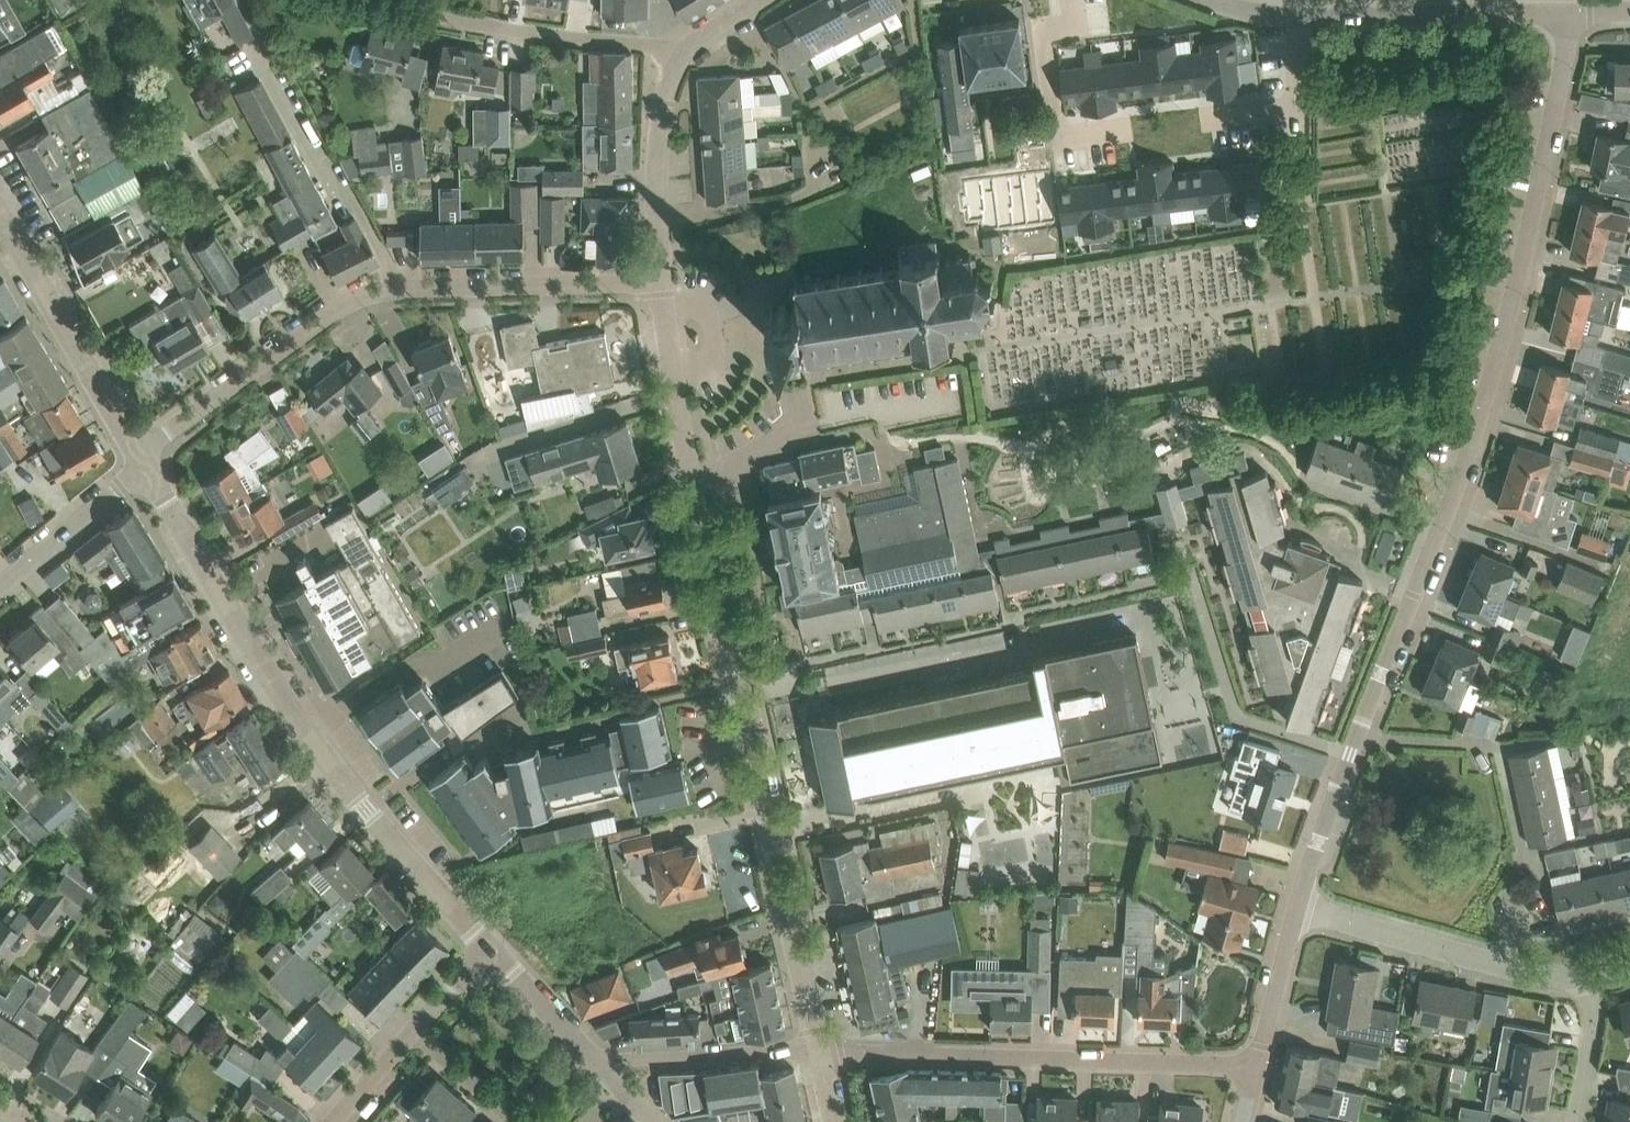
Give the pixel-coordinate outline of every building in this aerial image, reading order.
[(60,15),(84,0),(52,0),(60,15)] [(199,28),(213,20),(224,15),(218,3),(223,0),(184,0),(199,28)] [(602,13),(650,13),(650,0),(602,0),(602,13)] [(687,18),(718,0),(677,0),(687,18)] [(857,30),(841,0),(815,0),(812,2),(834,42),(857,30)] [(857,30),(880,17),(871,0),(841,0),(857,30)] [(902,1),(902,0),(871,0),(880,17),(904,4),(902,1)] [(811,55),(834,42),(812,2),(789,14),(811,55)] [(787,67),(811,55),(789,14),(765,27),(787,67)] [(1027,75),(1019,19),(960,26),(962,40),(938,43),(952,147),(976,144),(968,82),(1027,75)] [(43,57),(59,49),(45,27),(19,42),(0,53),(0,118),(2,123),(35,104),(26,90),(53,74),(43,57)] [(405,73),(411,52),(414,39),(372,27),(367,43),(358,41),(354,43),(350,57),(352,62),(362,64),(360,70),(375,74),(377,65),(405,73)] [(899,51),(908,46),(904,38),(895,43),(899,51)] [(1258,85),(1255,59),(1239,62),(1236,38),(1201,42),(1202,50),(1192,51),(1197,86),(1206,85),(1208,96),(1243,92),(1242,87),(1258,85)] [(1197,86),(1192,51),(1177,53),(1175,41),(1158,43),(1163,86),(1173,85),(1174,89),(1197,86)] [(1163,86),(1158,43),(1140,46),(1142,58),(1127,60),(1131,95),(1153,92),(1152,88),(1163,86)] [(494,93),(499,67),(481,64),(484,51),(444,44),(436,92),(454,95),(456,82),(476,86),(475,90),(494,93)] [(595,108),(583,108),(583,122),(601,122),(632,122),(630,52),(600,51),(600,54),(594,54),(595,108)] [(875,64),(885,59),(880,51),(871,56),(875,64)] [(867,69),(875,64),(871,56),(862,60),(867,69)] [(1618,60),(1618,59),(1616,59),(1616,72),(1611,72),(1607,88),(1605,88),(1605,89),(1616,90),(1616,92),(1629,92),(1629,61),(1618,60)] [(1131,95),(1127,60),(1094,64),(1100,110),(1117,108),(1116,97),(1131,95)] [(1100,110),(1094,64),(1060,68),(1064,103),(1081,101),(1082,112),(1100,110)] [(534,106),(535,70),(511,69),(511,105),(534,106)] [(701,109),(742,106),(755,105),(753,73),(699,77),(701,109)] [(829,89),(839,84),(834,75),(825,81),(829,89)] [(259,79),(235,92),(266,150),(288,192),(310,233),(312,235),(336,222),(312,177),(291,137),(259,79)] [(820,94),(829,89),(825,81),(816,85),(820,94)] [(76,177),(123,150),(89,87),(41,114),(48,127),(16,146),(39,187),(71,169),(76,177)] [(212,90),(196,99),(208,120),(224,111),(212,90)] [(783,103),(793,102),(792,92),(782,92),(783,103)] [(1606,96),(1602,111),(1629,117),(1629,101),(1606,96)] [(783,103),(784,113),(794,112),(793,102),(783,103)] [(488,128),(474,128),(474,142),(488,142),(511,142),(511,105),(488,106),(488,128)] [(703,139),(744,136),(742,106),(701,109),(703,139)] [(1014,106),(1006,108),(1007,116),(1016,115),(1014,106)] [(1006,108),(998,109),(999,117),(1007,116),(1006,108)] [(601,122),(602,167),(632,166),(632,122),(601,122)] [(389,140),(390,148),(378,149),(375,126),(353,129),(355,153),(359,153),(362,173),(393,169),(394,174),(425,170),(421,136),(389,140)] [(1598,133),(1597,134),(1591,132),(1588,146),(1594,148),(1590,167),(1603,170),(1599,188),(1629,195),(1629,193),(1629,141),(1627,140),(1627,139),(1598,133)] [(768,133),(757,134),(758,149),(769,148),(768,133)] [(705,170),(747,167),(744,136),(703,139),(705,170)] [(65,232),(143,188),(123,150),(76,177),(71,169),(39,187),(65,232)] [(794,163),(804,162),(803,152),(794,153),(794,163)] [(1194,205),(1190,170),(1174,172),(1173,161),(1155,163),(1161,209),(1194,205)] [(795,174),(804,173),(805,173),(804,162),(794,163),(795,174)] [(1260,197),(1256,162),(1232,165),(1233,169),(1224,170),(1229,213),(1246,211),(1244,199),(1260,197)] [(1161,209),(1155,163),(1138,165),(1139,176),(1124,178),(1128,213),(1161,209)] [(708,201),(749,198),(747,167),(705,170),(708,201)] [(1229,213),(1224,170),(1212,172),(1211,167),(1190,170),(1194,205),(1209,203),(1210,216),(1229,213)] [(584,191),(584,169),(543,169),(544,192),(584,191)] [(1027,226),(1020,174),(992,177),(999,230),(1027,226)] [(999,230),(992,177),(963,181),(964,195),(961,196),(963,210),(966,210),(968,222),(980,221),(982,232),(999,230)] [(1128,213),(1124,178),(1102,181),(1102,185),(1091,187),(1097,230),(1115,228),(1113,215),(1128,213)] [(462,221),(461,182),(441,183),(441,222),(420,222),(421,259),(476,258),(475,221),(462,221)] [(1097,230),(1091,187),(1081,188),(1081,184),(1057,187),(1062,222),(1078,220),(1080,232),(1097,230)] [(475,221),(476,258),(525,257),(524,226),(538,226),(537,185),(512,186),(512,220),(475,221)] [(146,217),(143,211),(153,206),(143,188),(65,232),(62,234),(66,243),(70,253),(72,253),(71,252),(75,250),(84,266),(100,258),(107,259),(108,260),(129,248),(128,244),(143,235),(135,221),(144,216),(145,218),(146,217)] [(279,216),(269,222),(270,223),(283,248),(310,233),(288,192),(272,202),(279,216)] [(542,211),(564,211),(564,196),(543,196),(542,211)] [(632,197),(603,196),(584,196),(583,227),(601,228),(601,237),(601,238),(631,238),(632,197)] [(1623,237),(1626,224),(1629,210),(1629,211),(1629,201),(1613,197),(1611,206),(1583,200),(1577,226),(1623,237)] [(564,240),(564,211),(542,211),(542,239),(564,240)] [(337,282),(377,262),(364,234),(363,234),(355,217),(341,224),(349,240),(323,253),(337,282)] [(962,234),(960,222),(951,223),(953,235),(962,234)] [(1620,250),(1623,237),(1577,226),(1571,251),(1599,258),(1600,258),(1600,257),(1617,262),(1620,250)] [(404,228),(386,229),(386,245),(404,244),(404,228)] [(239,311),(242,311),(245,316),(282,293),(262,261),(240,275),(214,234),(192,248),(218,290),(226,285),(228,290),(227,291),(226,293),(226,296),(225,298),(226,300),(226,303),(227,305),(228,306),(230,308),(232,309),(234,310),(236,311),(239,311)] [(165,237),(150,246),(153,252),(162,246),(163,247),(169,243),(165,237)] [(601,238),(601,237),(599,237),(598,264),(630,265),(631,238),(601,238)] [(989,300),(996,302),(997,299),(991,297),(990,287),(995,284),(992,280),(987,283),(978,277),(980,271),(977,270),(975,275),(972,256),(971,256),(971,254),(968,255),(968,258),(960,259),(960,256),(957,256),(957,259),(949,261),(949,258),(946,258),(946,261),(938,262),(937,257),(941,252),(937,251),(936,241),(899,247),(900,256),(897,259),(903,262),(903,267),(885,270),(884,265),(880,266),(881,271),(863,274),(863,268),(858,269),(859,274),(842,277),(841,271),(837,271),(838,278),(821,280),(820,274),(816,275),(817,281),(799,283),(798,278),(794,279),(795,284),(790,285),(790,289),(795,288),(797,301),(793,302),(793,307),(791,307),(786,302),(780,303),(777,309),(774,310),(774,305),(770,306),(770,310),(769,311),(769,312),(765,313),(765,317),(770,316),(773,335),(768,336),(769,340),(773,339),(774,340),(775,340),(776,345),(780,344),(779,339),(798,337),(799,341),(803,340),(805,354),(801,355),(801,358),(806,358),(807,363),(811,362),(810,357),(828,354),(829,360),(833,360),(832,355),(850,352),(850,357),(854,356),(854,351),(871,349),(872,354),(876,353),(875,348),(892,345),(893,350),(897,350),(896,344),(915,342),(916,346),(913,350),(916,352),(918,348),(948,344),(952,347),(955,344),(950,341),(949,336),(958,335),(958,338),(961,337),(961,335),(969,334),(969,336),(972,336),(972,333),(980,332),(980,335),(983,334),(983,331),(989,330),(987,316),(983,311),(989,300)] [(1031,258),(1029,246),(1020,247),(1022,260),(1031,258)] [(1060,255),(1059,246),(1047,247),(1048,256),(1060,255)] [(197,284),(195,286),(181,262),(168,270),(182,293),(128,325),(144,352),(155,346),(170,371),(210,348),(194,322),(213,311),(197,284)] [(1618,280),(1629,283),(1629,265),(1622,263),(1618,280)] [(20,308),(3,278),(0,280),(0,320),(20,308)] [(1557,308),(1616,323),(1622,301),(1629,303),(1629,283),(1618,280),(1614,296),(1609,295),(1592,291),(1592,289),(1563,282),(1557,308)] [(1616,325),(1616,323),(1557,308),(1550,333),(1579,341),(1579,340),(1596,344),(1599,333),(1582,329),(1585,317),(1616,325)] [(67,384),(39,338),(25,317),(0,332),(0,433),(10,426),(9,425),(11,423),(11,422),(48,396),(67,384)] [(583,411),(569,339),(567,339),(568,345),(550,348),(549,343),(538,345),(534,320),(502,327),(510,365),(535,360),(541,394),(520,397),(524,418),(527,427),(583,411)] [(590,401),(588,389),(616,383),(615,382),(612,382),(608,362),(611,361),(605,332),(569,339),(583,411),(593,408),(591,401),(590,401)] [(427,378),(413,384),(441,433),(455,427),(441,395),(467,384),(467,382),(460,365),(461,365),(449,335),(433,341),(432,338),(420,343),(421,346),(415,349),(427,378)] [(1629,372),(1629,353),(1605,347),(1600,363),(1629,372)] [(383,391),(376,382),(362,365),(357,370),(348,359),(309,391),(326,412),(339,401),(340,402),(341,401),(353,414),(383,391)] [(399,393),(413,385),(397,359),(384,366),(399,393)] [(1587,378),(1570,374),(1571,372),(1542,363),(1534,388),(1583,403),(1587,388),(1592,390),(1591,392),(1615,399),(1623,372),(1629,374),(1629,372),(1600,363),(1596,381),(1587,378)] [(1579,417),(1583,403),(1534,388),(1527,414),(1555,422),(1572,427),(1576,416),(1579,417)] [(65,391),(23,417),(38,442),(80,416),(65,391)] [(290,437),(309,426),(296,402),(277,413),(290,437)] [(367,409),(351,422),(364,439),(380,425),(367,409)] [(641,466),(627,421),(506,459),(515,488),(596,463),(600,478),(641,466)] [(24,449),(10,426),(0,433),(0,436),(14,456),(24,449)] [(279,453),(272,443),(260,428),(261,427),(261,426),(225,453),(226,454),(226,453),(233,465),(206,480),(220,506),(250,489),(263,482),(262,481),(261,481),(254,468),(279,453)] [(1613,457),(1619,437),(1580,426),(1574,445),(1613,457)] [(55,441),(41,449),(58,479),(102,454),(87,427),(57,444),(55,441)] [(14,456),(0,436),(0,466),(14,456)] [(1334,484),(1346,448),(1318,438),(1305,474),(1334,484)] [(445,439),(417,455),(427,473),(455,457),(445,439)] [(859,463),(858,457),(856,452),(854,441),(844,444),(843,443),(800,452),(801,458),(808,486),(851,477),(850,476),(861,474),(859,463)] [(1563,458),(1550,454),(1518,444),(1508,474),(1553,489),(1563,458)] [(1608,475),(1613,457),(1574,445),(1568,463),(1608,475)] [(881,478),(880,469),(875,447),(870,448),(873,460),(859,463),(861,474),(863,482),(881,478)] [(858,457),(859,463),(873,460),(870,448),(856,452),(858,457)] [(1362,494),(1374,458),(1346,448),(1334,484),(1362,494)] [(804,494),(808,486),(801,458),(765,466),(773,500),(804,494)] [(996,547),(978,551),(958,458),(914,468),(921,499),(855,513),(865,562),(852,565),(864,620),(877,617),(879,630),(999,604),(993,575),(1002,574),(1005,589),(1155,558),(1147,524),(1131,527),(1129,519),(1128,512),(1099,518),(1101,525),(1070,532),(1069,524),(1040,530),(1042,538),(1011,544),(1009,537),(995,540),(996,547)] [(1362,494),(1390,504),(1402,468),(1374,458),(1362,494)] [(1221,472),(1219,464),(1218,460),(1191,467),(1194,480),(1221,472)] [(464,465),(431,487),(441,502),(474,480),(464,465)] [(1276,533),(1284,530),(1281,519),(1286,517),(1276,480),(1270,482),(1266,471),(1243,478),(1240,467),(1229,470),(1232,481),(1209,488),(1212,499),(1207,501),(1218,537),(1223,536),(1230,557),(1224,559),(1235,595),(1240,594),(1254,640),(1248,642),(1259,679),(1265,677),(1268,689),(1287,683),(1290,694),(1295,696),(1286,719),(1310,728),(1314,716),(1320,719),(1332,682),(1327,681),(1346,627),(1351,629),(1364,593),(1359,591),(1363,580),(1339,571),(1338,574),(1326,569),(1331,555),(1319,550),(1322,545),(1319,542),(1313,540),(1306,538),(1301,537),(1300,544),(1288,540),(1287,543),(1278,540),(1276,533)] [(1508,474),(1498,505),(1516,511),(1547,521),(1557,491),(1553,490),(1553,489),(1508,474)] [(1175,482),(1155,488),(1161,509),(1164,520),(1166,527),(1187,521),(1180,498),(1177,487),(1175,482)] [(286,516),(281,506),(271,489),(255,498),(250,489),(220,506),(235,532),(250,523),(257,535),(275,525),(282,537),(277,540),(277,542),(314,521),(305,505),(286,516)] [(864,620),(852,565),(845,566),(844,560),(838,556),(835,557),(831,542),(836,535),(829,531),(820,490),(804,494),(773,500),(768,501),(788,591),(781,592),(785,614),(798,611),(803,635),(864,622),(864,620)] [(22,502),(33,521),(46,513),(35,495),(22,502)] [(616,495),(601,500),(605,512),(619,508),(616,495)] [(1575,501),(1556,495),(1552,508),(1571,514),(1575,501)] [(581,528),(589,543),(605,540),(608,555),(654,545),(653,541),(656,538),(654,531),(651,529),(649,521),(647,522),(645,515),(633,517),(630,503),(581,528)] [(291,630),(388,574),(382,564),(385,563),(353,507),(326,522),(335,539),(361,524),(366,533),(357,538),(363,550),(319,575),(314,567),(314,566),(308,555),(298,560),(304,572),(305,571),(310,580),(278,599),(292,622),(288,624),(291,630)] [(161,561),(164,559),(133,508),(103,527),(75,550),(88,567),(114,546),(141,591),(151,585),(143,571),(161,561)] [(1611,540),(1582,530),(1575,549),(1604,560),(1611,540)] [(1481,552),(1469,581),(1502,595),(1503,594),(1514,566),(1481,552)] [(660,574),(658,574),(654,558),(621,565),(622,566),(601,571),(606,595),(602,595),(606,615),(662,603),(660,594),(664,593),(663,589),(666,588),(664,578),(661,579),(660,574)] [(1533,575),(1538,564),(1525,558),(1520,570),(1533,575)] [(47,573),(44,574),(53,585),(70,571),(61,561),(47,573)] [(124,613),(114,619),(122,633),(130,645),(136,642),(138,641),(165,625),(193,609),(172,572),(169,574),(161,561),(143,571),(151,585),(141,591),(119,604),(124,613)] [(517,561),(505,569),(510,589),(523,586),(518,567),(517,561)] [(1592,602),(1603,576),(1566,561),(1555,587),(1592,602)] [(311,656),(404,603),(388,574),(291,630),(294,635),(298,633),(311,656)] [(1509,628),(1520,602),(1469,581),(1457,608),(1491,622),(1492,620),(1498,623),(1509,628)] [(512,598),(518,611),(532,605),(527,592),(512,598)] [(60,594),(44,607),(77,648),(79,650),(96,636),(60,594)] [(327,685),(346,674),(421,632),(404,603),(311,656),(327,685)] [(35,619),(9,641),(30,666),(33,664),(42,675),(59,661),(70,674),(87,659),(79,650),(77,648),(44,607),(42,604),(29,615),(30,616),(31,615),(35,619)] [(605,634),(602,635),(596,608),(567,615),(570,623),(558,625),(561,641),(574,638),(575,641),(567,643),(567,644),(605,635),(605,634)] [(157,650),(149,655),(152,661),(163,681),(184,669),(190,678),(209,666),(205,658),(217,651),(200,621),(169,638),(172,642),(157,650)] [(1558,654),(1576,661),(1588,628),(1570,621),(1558,654)] [(1523,634),(1509,628),(1498,623),(1491,639),(1505,645),(1505,643),(1517,648),(1523,634)] [(96,636),(79,650),(87,659),(110,686),(133,666),(128,657),(140,650),(136,642),(130,645),(122,633),(111,639),(105,629),(96,636)] [(634,664),(639,686),(677,677),(672,654),(673,654),(669,634),(615,646),(620,667),(634,664)] [(1163,759),(1142,658),(1137,634),(1034,656),(1037,669),(1003,676),(991,678),(810,716),(828,803),(1056,756),(1056,755),(1065,753),(1071,778),(1163,759)] [(571,658),(606,650),(608,649),(605,635),(567,644),(571,658)] [(1434,666),(1467,679),(1479,651),(1445,637),(1434,666)] [(1498,661),(1505,645),(1491,639),(1485,655),(1498,661)] [(23,690),(0,665),(0,693),(1,693),(18,711),(30,699),(62,733),(72,723),(38,686),(29,696),(23,690)] [(1482,685),(1467,679),(1434,666),(1422,693),(1462,710),(1456,725),(1469,730),(1469,729),(1482,735),(1483,733),(1495,738),(1502,719),(1476,708),(1474,713),(1471,711),(1482,685)] [(245,698),(228,669),(186,694),(207,730),(232,715),(227,708),(245,698)] [(503,670),(444,706),(427,682),(426,683),(423,679),(409,688),(403,679),(360,710),(402,767),(444,736),(439,729),(453,719),(464,733),(518,694),(503,670)] [(144,746),(156,736),(175,721),(158,699),(139,715),(139,716),(128,725),(144,746)] [(660,706),(619,715),(621,726),(629,763),(671,754),(660,706)] [(1530,706),(1526,717),(1542,725),(1547,714),(1530,706)] [(228,734),(215,743),(225,758),(238,749),(239,751),(246,762),(250,769),(258,781),(286,763),(253,713),(226,731),(228,734)] [(430,780),(481,850),(516,824),(511,817),(513,816),(512,816),(517,814),(518,816),(554,808),(551,796),(621,780),(618,765),(629,763),(621,726),(610,729),(611,736),(541,752),(539,744),(503,752),(506,766),(495,769),(486,757),(476,765),(475,765),(474,766),(465,754),(430,780)] [(1274,767),(1280,750),(1244,739),(1237,762),(1228,759),(1223,775),(1237,780),(1229,807),(1255,815),(1276,822),(1286,791),(1289,792),(1295,773),(1274,767)] [(210,781),(231,766),(213,740),(192,754),(210,781)] [(1578,741),(1570,743),(1573,756),(1581,754),(1578,741)] [(1517,785),(1553,777),(1547,746),(1510,754),(1517,785)] [(691,798),(682,759),(629,771),(638,810),(691,798)] [(22,771),(16,777),(0,761),(0,781),(5,787),(7,786),(22,771)] [(22,771),(7,786),(28,808),(44,793),(22,771)] [(1553,777),(1517,785),(1523,814),(1560,806),(1559,802),(1555,786),(1553,777)] [(1574,790),(1577,803),(1591,799),(1588,787),(1574,790)] [(55,788),(31,808),(49,828),(72,808),(55,788)] [(309,802),(272,836),(284,849),(299,835),(310,848),(333,828),(309,802)] [(24,805),(11,817),(35,843),(49,830),(24,805)] [(1530,844),(1543,842),(1566,836),(1560,806),(1523,814),(1530,844)] [(1069,865),(1071,812),(1063,812),(1061,865),(1069,865)] [(1577,819),(1580,834),(1597,830),(1593,815),(1577,819)] [(534,832),(521,835),(522,838),(525,850),(540,846),(561,841),(564,841),(595,834),(591,818),(558,826),(543,830),(534,832)] [(643,833),(641,824),(607,832),(615,866),(628,863),(630,873),(654,867),(661,896),(708,885),(703,865),(702,866),(698,848),(683,851),(682,843),(655,849),(651,831),(643,833)] [(210,826),(190,846),(218,875),(239,855),(210,826)] [(1246,852),(1250,834),(1224,828),(1219,846),(1246,852)] [(877,877),(936,866),(930,837),(871,849),(877,877)] [(1613,838),(1605,840),(1608,854),(1617,852),(1614,838),(1613,838)] [(1236,855),(1169,840),(1165,859),(1232,874),(1236,855)] [(1605,840),(1593,842),(1596,857),(1608,854),(1605,840)] [(345,893),(370,870),(345,842),(320,864),(333,879),(320,891),(331,904),(345,892),(345,893)] [(170,844),(141,873),(156,888),(185,859),(170,844)] [(821,851),(831,899),(865,891),(854,844),(821,851)] [(1575,845),(1566,848),(1569,863),(1578,860),(1575,845)] [(11,871),(0,860),(0,881),(11,871)] [(249,892),(261,904),(291,878),(279,865),(249,892)] [(1612,872),(1620,909),(1629,906),(1629,868),(1612,872)] [(66,871),(30,920),(47,932),(64,909),(78,919),(96,894),(66,871)] [(397,925),(417,908),(385,872),(366,889),(397,925)] [(1612,872),(1582,878),(1590,915),(1620,909),(1612,872)] [(1259,888),(1208,874),(1198,907),(1212,911),(1205,937),(1214,939),(1212,944),(1215,948),(1225,951),(1229,948),(1230,944),(1239,947),(1246,921),(1249,922),(1259,888)] [(127,885),(142,901),(152,892),(138,876),(127,885)] [(1114,877),(1113,888),(1123,889),(1124,878),(1114,877)] [(1582,878),(1552,885),(1560,922),(1590,915),(1582,878)] [(1198,962),(1166,974),(1152,973),(1155,909),(1126,891),(1124,941),(1139,942),(1136,993),(1141,993),(1139,1021),(1160,1022),(1160,1025),(1172,1026),(1172,1023),(1175,1023),(1176,1018),(1181,1019),(1183,1019),(1184,1018),(1186,1018),(1187,1017),(1188,1016),(1189,1015),(1190,1014),(1190,1013),(1191,1011),(1198,962)] [(1055,905),(1054,893),(1034,894),(1035,906),(1055,905)] [(293,942),(306,954),(345,912),(334,902),(327,910),(324,908),(293,942)] [(861,1031),(900,1022),(887,965),(962,947),(952,904),(877,921),(876,917),(838,926),(861,1031)] [(225,936),(194,912),(172,939),(187,951),(194,943),(209,955),(225,936)] [(1029,915),(1027,987),(1049,988),(1051,916),(1029,915)] [(17,932),(1,920),(0,921),(0,954),(17,932)] [(379,1020),(396,1003),(447,949),(416,920),(349,991),(379,1020)] [(653,977),(704,960),(707,972),(746,961),(739,934),(721,938),(720,933),(698,939),(699,941),(647,959),(653,977)] [(306,954),(293,942),(291,944),(295,948),(293,951),(279,938),(262,957),(275,970),(267,979),(294,1004),(304,994),(308,998),(315,990),(317,992),(329,980),(304,957),(306,954)] [(1076,1018),(1113,1020),(1114,993),(1122,994),(1123,970),(1098,968),(1099,958),(1060,957),(1059,991),(1078,992),(1076,1018)] [(1400,1010),(1370,1004),(1377,968),(1342,961),(1337,989),(1333,988),(1328,1015),(1359,1020),(1356,1037),(1393,1044),(1400,1010)] [(737,994),(776,985),(771,962),(732,971),(737,994)] [(65,1005),(85,974),(70,964),(49,994),(65,1005)] [(573,987),(584,1014),(629,997),(619,970),(573,987)] [(1032,1029),(1032,994),(1025,994),(1026,971),(955,970),(954,1005),(973,1005),(973,995),(991,996),(990,1028),(1032,1029)] [(37,981),(28,975),(16,992),(25,998),(11,1019),(0,1012),(0,1036),(37,981)] [(712,978),(700,981),(703,990),(714,987),(712,978)] [(700,980),(678,986),(680,997),(703,990),(700,981),(700,980)] [(46,1020),(34,1012),(49,989),(37,981),(0,1036),(0,1052),(18,1064),(37,1035),(36,1035),(46,1020)] [(1464,1039),(1466,1028),(1467,1028),(1475,990),(1453,985),(1452,990),(1421,983),(1414,1017),(1445,1023),(1443,1035),(1464,1039)] [(731,1018),(781,1007),(776,985),(737,994),(742,1015),(731,1017),(731,1018)] [(1486,990),(1483,1003),(1496,1005),(1506,1007),(1509,994),(1486,990)] [(185,991),(166,1012),(187,1030),(205,1009),(185,991)] [(1404,995),(1402,1003),(1413,1005),(1415,997),(1404,995)] [(146,1011),(148,1007),(130,996),(129,998),(132,1000),(128,1006),(126,1004),(96,1043),(113,1054),(128,1035),(127,1034),(145,1011),(146,1011)] [(722,1009),(719,998),(710,1000),(713,1011),(722,1009)] [(293,1026),(305,1037),(333,1062),(341,1053),(345,1056),(359,1040),(316,1001),(305,1014),(293,1026)] [(1629,1038),(1629,1002),(1622,1004),(1629,1039),(1629,1038)] [(277,1034),(288,1021),(267,1003),(256,1017),(277,1034)] [(747,1038),(786,1029),(781,1007),(731,1018),(736,1040),(747,1037),(747,1038)] [(667,1044),(700,1042),(699,1013),(666,1015),(667,1044)] [(632,1046),(667,1044),(666,1015),(665,1015),(665,1020),(631,1022),(632,1046)] [(604,1037),(622,1030),(617,1018),(595,1026),(604,1037)] [(715,1021),(718,1033),(727,1031),(724,1019),(715,1021)] [(1505,1037),(1500,1066),(1515,1069),(1550,1075),(1555,1046),(1527,1041),(1529,1026),(1503,1022),(1501,1037),(1505,1037)] [(333,1062),(305,1037),(293,1026),(282,1038),(271,1051),(310,1087),(333,1062)] [(61,1029),(32,1073),(64,1094),(81,1067),(82,1066),(93,1050),(61,1029)] [(177,1029),(167,1044),(182,1054),(192,1039),(177,1029)] [(95,1113),(108,1121),(131,1121),(149,1094),(147,1094),(129,1082),(150,1049),(128,1035),(113,1054),(127,1063),(119,1075),(112,1087),(95,1113)] [(1376,1063),(1380,1046),(1349,1039),(1346,1056),(1376,1063)] [(250,1074),(265,1084),(266,1082),(250,1072),(259,1057),(234,1040),(223,1056),(250,1074)] [(1314,1081),(1336,1085),(1342,1057),(1288,1046),(1282,1074),(1314,1081)] [(234,1100),(250,1074),(223,1056),(215,1068),(242,1086),(233,1099),(234,1100)] [(660,1072),(665,1104),(679,1121),(724,1121),(719,1109),(765,1102),(769,1121),(806,1121),(798,1087),(794,1069),(761,1075),(758,1063),(705,1070),(660,1072)] [(1493,1092),(1490,1110),(1491,1110),(1521,1115),(1523,1100),(1545,1104),(1550,1075),(1515,1069),(1500,1066),(1498,1066),(1493,1092)] [(916,1098),(909,1069),(872,1077),(880,1113),(900,1109),(903,1121),(920,1118),(916,1098)] [(958,1101),(959,1070),(909,1069),(916,1098),(929,1099),(929,1100),(958,1101)] [(1002,1071),(959,1070),(958,1101),(980,1101),(979,1117),(987,1117),(987,1121),(1006,1121),(1007,1121),(1021,1121),(1022,1102),(1001,1102),(1001,1097),(1003,1097),(1003,1091),(1006,1091),(1007,1075),(1002,1075),(1002,1071)] [(1619,1087),(1629,1089),(1629,1075),(1621,1073),(1619,1087)] [(265,1084),(250,1074),(234,1100),(247,1108),(251,1101),(280,1120),(285,1114),(290,1118),(298,1106),(265,1084)] [(456,1092),(437,1075),(430,1083),(419,1074),(395,1100),(420,1121),(430,1121),(456,1092)] [(1344,1087),(1336,1085),(1314,1081),(1282,1074),(1275,1103),(1307,1110),(1310,1098),(1318,1100),(1316,1110),(1338,1115),(1344,1087)] [(430,1121),(465,1121),(476,1110),(456,1092),(430,1121)] [(1039,1101),(1029,1100),(1028,1121),(1091,1121),(1091,1116),(1075,1116),(1076,1098),(1039,1097),(1039,1101)] [(1098,1121),(1138,1121),(1138,1101),(1099,1099),(1098,1121)] [(1607,1121),(1629,1121),(1629,1103),(1611,1100),(1607,1121)] [(1202,1107),(1162,1102),(1161,1115),(1148,1114),(1147,1121),(1200,1121),(1202,1107)] [(1458,1118),(1481,1121),(1489,1121),(1491,1110),(1490,1110),(1461,1104),(1458,1118)] [(175,1107),(165,1121),(198,1121),(175,1107)] [(900,1109),(880,1113),(882,1121),(903,1121),(900,1109)] [(1337,1120),(1307,1114),(1305,1121),(1336,1121),(1337,1120)]
